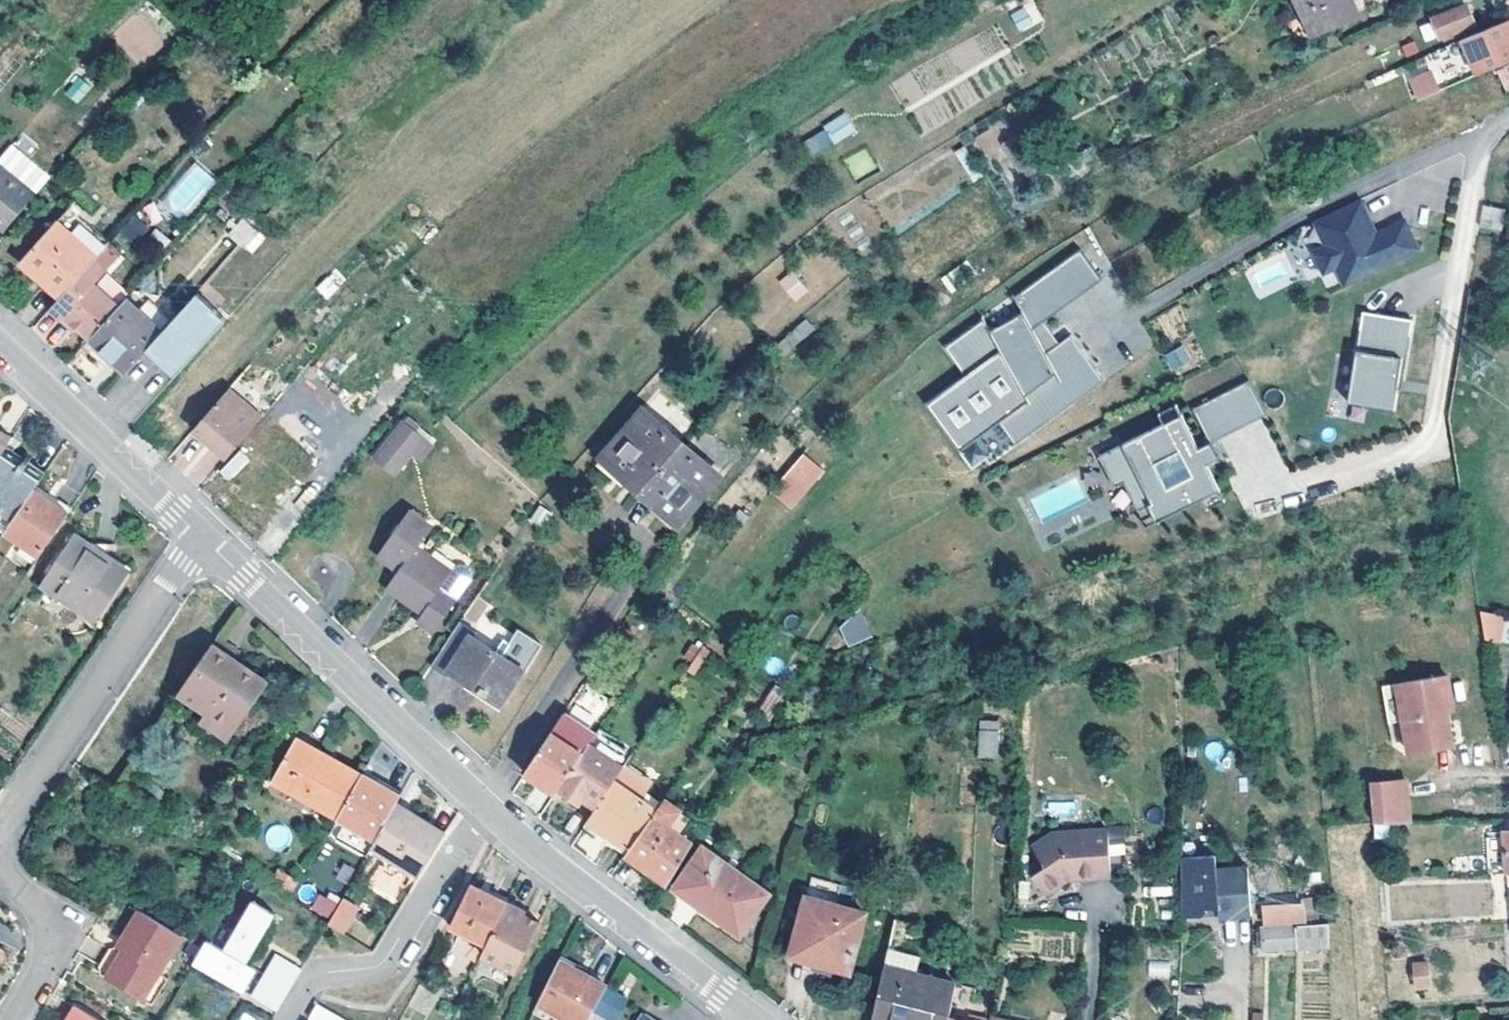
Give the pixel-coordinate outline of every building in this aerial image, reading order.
[(1312,33),(1351,15),(1345,0),(1297,0),(1312,33)] [(1027,4),(1010,14),(1021,32),(1038,23),(1027,4)] [(1466,5),(1435,18),(1441,34),(1473,22),(1466,5)] [(1478,75),(1508,61),(1508,20),(1463,39),(1478,75)] [(1127,37),(1114,45),(1124,60),(1137,52),(1127,37)] [(1459,44),(1408,62),(1412,73),(1436,64),(1440,76),(1467,67),(1459,44)] [(1441,91),(1433,73),(1413,82),(1420,100),(1441,91)] [(63,91),(75,104),(92,88),(80,75),(63,91)] [(823,124),(834,144),(857,132),(846,111),(823,124)] [(803,141),(812,156),(833,145),(824,129),(803,141)] [(200,140),(191,148),(198,155),(207,146),(200,140)] [(844,158),(854,179),(876,168),(866,148),(844,158)] [(194,161),(160,201),(179,217),(213,177),(194,161)] [(4,234),(35,197),(0,168),(0,231),(4,234)] [(1360,200),(1315,222),(1326,244),(1313,250),(1324,272),(1336,266),(1345,283),(1419,247),(1405,219),(1387,228),(1385,233),(1374,238),(1369,226),(1372,224),(1360,200)] [(1481,206),(1479,229),(1502,230),(1504,208),(1481,206)] [(133,216),(121,230),(133,241),(146,227),(133,216)] [(230,235),(240,243),(242,241),(253,228),(243,220),(230,235)] [(21,262),(61,298),(97,256),(71,234),(57,221),(21,262)] [(81,223),(71,234),(97,256),(107,244),(81,223)] [(1372,224),(1369,226),(1374,238),(1385,233),(1387,228),(1376,233),(1372,224)] [(254,227),(253,228),(242,241),(253,251),(265,237),(254,227)] [(79,326),(91,337),(120,307),(96,285),(122,256),(107,244),(97,256),(61,298),(51,309),(63,320),(67,316),(79,326)] [(1103,279),(1081,249),(1016,296),(1022,307),(991,328),(984,319),(946,346),(966,375),(927,403),(960,450),(1000,422),(1008,433),(1017,426),(1025,438),(1073,403),(1069,398),(1101,375),(1072,335),(1061,343),(1047,353),(1033,328),(1045,321),(1103,279)] [(314,285),(323,298),(346,283),(337,269),(314,285)] [(793,271),(779,280),(794,302),(808,293),(793,271)] [(196,292),(190,299),(208,314),(214,307),(196,292)] [(984,319),(991,328),(1022,307),(1016,296),(1014,294),(982,316),(984,319)] [(109,356),(125,372),(146,349),(161,332),(140,312),(126,299),(120,307),(91,337),(90,339),(109,356)] [(161,332),(146,349),(156,358),(160,354),(180,372),(227,319),(214,307),(208,314),(190,299),(171,320),(161,332)] [(149,301),(140,312),(161,332),(171,320),(149,301)] [(1365,307),(1350,397),(1395,405),(1400,377),(1405,377),(1416,316),(1365,307)] [(75,331),(79,326),(67,316),(63,320),(75,331)] [(804,318),(776,346),(786,356),(814,328),(804,318)] [(1045,321),(1033,328),(1047,353),(1061,343),(1045,321)] [(90,339),(82,348),(100,365),(109,356),(90,339)] [(1185,346),(1169,354),(1176,368),(1192,360),(1185,346)] [(160,354),(156,358),(177,376),(180,372),(160,354)] [(1105,381),(1101,375),(1069,398),(1073,403),(1105,381)] [(1267,414),(1250,380),(1193,408),(1207,435),(1196,440),(1183,414),(1165,423),(1100,455),(1116,487),(1125,482),(1139,510),(1150,505),(1158,522),(1204,499),(1222,490),(1210,466),(1201,448),(1213,442),(1267,414)] [(228,393),(262,422),(266,416),(233,387),(228,393)] [(230,458),(262,422),(228,393),(197,429),(211,442),(214,438),(221,443),(217,447),(230,458)] [(1159,413),(1165,423),(1183,414),(1177,404),(1159,413)] [(647,485),(685,442),(645,409),(608,452),(647,485)] [(432,444),(402,421),(376,455),(396,471),(413,450),(421,457),(432,444)] [(1017,426),(1008,433),(1016,444),(1025,438),(1017,426)] [(14,437),(0,429),(0,460),(4,454),(14,437)] [(167,459),(198,486),(220,460),(188,434),(167,459)] [(214,438),(211,442),(217,447),(221,443),(214,438)] [(721,474),(685,442),(647,485),(684,517),(721,474)] [(1213,442),(1201,448),(1210,466),(1222,460),(1213,442)] [(228,480),(249,461),(241,451),(219,470),(228,480)] [(602,460),(640,492),(647,485),(608,452),(602,460)] [(0,460),(0,507),(16,518),(37,487),(41,480),(4,454),(0,460)] [(825,471),(806,455),(774,494),(793,510),(825,471)] [(678,525),(684,517),(647,485),(640,492),(678,525)] [(37,487),(16,518),(6,532),(41,556),(71,511),(37,487)] [(1222,490),(1204,499),(1209,509),(1227,500),(1222,490)] [(1150,505),(1139,510),(1147,527),(1158,522),(1150,505)] [(388,563),(389,564),(416,526),(408,520),(384,555),(390,559),(388,563)] [(429,534),(416,526),(389,564),(397,569),(400,566),(406,569),(402,574),(392,589),(424,611),(418,621),(434,631),(457,597),(441,586),(451,571),(420,549),(429,534)] [(97,620),(130,572),(74,534),(42,583),(97,620)] [(397,569),(402,574),(406,569),(400,566),(397,569)] [(441,586),(457,597),(470,578),(469,571),(461,566),(454,567),(451,571),(441,586)] [(474,625),(488,603),(477,596),(463,618),(474,625)] [(1480,607),(1485,638),(1499,636),(1496,612),(1496,610),(1480,607)] [(837,624),(848,647),(872,635),(861,612),(837,624)] [(1501,612),(1496,612),(1499,636),(1505,635),(1501,612)] [(521,668),(525,670),(541,645),(518,630),(502,655),(474,638),(477,633),(460,622),(433,665),(449,676),(452,672),(467,681),(499,702),(521,668)] [(220,634),(214,642),(236,658),(243,649),(220,634)] [(681,662),(697,671),(710,650),(694,640),(681,662)] [(271,682),(236,658),(214,642),(181,692),(208,711),(202,720),(232,739),(271,682)] [(499,710),(525,670),(521,668),(499,702),(467,681),(463,686),(499,710)] [(1448,674),(1384,685),(1387,708),(1452,698),(1448,674)] [(770,715),(785,693),(774,686),(759,708),(770,715)] [(1452,698),(1387,708),(1389,721),(1404,718),(1409,750),(1453,743),(1447,709),(1453,707),(1452,698)] [(545,775),(561,786),(590,742),(596,734),(564,714),(527,772),(541,782),(545,775)] [(999,720),(981,719),(979,757),(996,758),(999,720)] [(624,765),(635,749),(601,726),(596,734),(590,742),(624,765)] [(341,817),(365,774),(299,736),(275,780),(341,817)] [(590,742),(561,786),(575,796),(580,789),(587,793),(585,796),(598,805),(624,765),(590,742)] [(624,765),(598,805),(587,821),(630,849),(657,809),(642,799),(651,785),(624,765)] [(402,794),(365,774),(341,817),(377,838),(398,801),(402,794)] [(545,775),(541,782),(557,792),(561,786),(545,775)] [(1410,821),(1407,779),(1372,781),(1375,822),(1410,821)] [(580,789),(575,796),(582,801),(585,796),(587,793),(580,789)] [(657,809),(630,849),(626,854),(667,883),(693,843),(678,833),(688,817),(664,799),(657,809)] [(409,815),(412,811),(398,801),(377,838),(373,846),(416,875),(442,838),(409,815)] [(445,834),(412,811),(409,815),(442,838),(445,834)] [(1077,873),(1078,878),(1112,878),(1112,835),(1055,837),(1036,847),(1047,866),(1033,875),(1045,895),(1067,882),(1064,876),(1070,873),(1077,873)] [(413,880),(416,875),(373,846),(370,851),(413,880)] [(768,893),(703,847),(676,887),(740,933),(768,893)] [(1183,860),(1183,921),(1202,920),(1207,915),(1207,912),(1219,912),(1220,922),(1253,919),(1249,869),(1217,872),(1216,858),(1183,860)] [(301,880),(282,869),(274,881),(294,892),(301,880)] [(1064,876),(1067,882),(1071,878),(1078,878),(1077,873),(1070,873),(1064,876)] [(451,926),(488,944),(510,902),(473,883),(451,926)] [(339,907),(340,904),(323,893),(315,906),(333,917),(339,907)] [(806,897),(793,949),(852,965),(866,913),(806,897)] [(211,941),(199,961),(248,990),(260,969),(249,963),(277,914),(255,901),(227,950),(211,941)] [(510,902),(488,944),(484,955),(516,972),(536,930),(537,927),(524,920),(527,914),(529,911),(510,902)] [(1265,906),(1266,926),(1294,925),(1303,924),(1302,904),(1265,906)] [(333,917),(330,922),(345,932),(354,916),(339,907),(333,917)] [(159,975),(168,976),(173,968),(169,966),(186,935),(142,910),(128,933),(132,941),(128,949),(123,945),(113,949),(102,967),(103,975),(145,999),(159,975)] [(524,920),(537,927),(541,921),(527,914),(524,920)] [(1295,947),(1329,945),(1328,923),(1303,924),(1294,925),(1295,947)] [(1264,949),(1295,947),(1294,925),(1266,926),(1262,927),(1264,949)] [(956,982),(918,972),(922,954),(890,946),(872,1019),(948,1019),(949,1018),(951,1007),(956,982)] [(852,965),(793,949),(790,959),(849,974),(852,965)] [(280,955),(269,974),(294,989),(306,970),(280,955)] [(560,959),(539,1003),(571,1019),(587,1019),(606,985),(560,959)] [(1148,977),(1168,978),(1169,963),(1149,963),(1148,977)] [(1428,963),(1415,965),(1417,985),(1430,984),(1428,963)] [(269,974),(256,996),(282,1010),(294,989),(269,974)] [(159,975),(145,999),(152,1003),(168,976),(159,975)] [(76,1005),(68,1019),(102,1019),(76,1005)] [(311,1019),(312,1019),(345,1019),(320,1005),(311,1019)]
